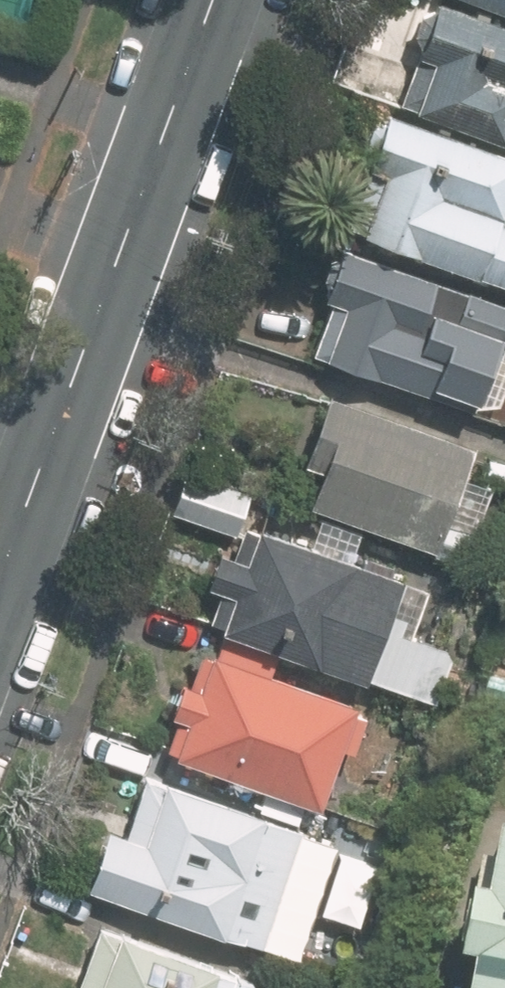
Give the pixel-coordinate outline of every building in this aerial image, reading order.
[(424,1),(388,108),(498,144),(501,135),(504,137),(504,27),(424,1)] [(351,231),(504,287),(504,156),(381,110),(363,161),(375,165),(351,231)] [(303,357),(464,414),(467,406),(490,407),(504,364),(504,309),(341,251),(333,248),(313,303),(321,306),(303,357)] [(312,474),(299,507),(423,553),(420,560),(462,575),(478,534),(469,531),(484,490),(451,478),(463,447),(319,394),(292,466),(312,474)] [(176,471),(161,514),(226,538),(242,495),(176,471)] [(195,627),(417,708),(438,651),(396,636),(413,588),(233,523),(222,554),(211,549),(196,590),(207,594),(195,627)] [(155,754),(308,806),(344,702),(191,650),(155,754)] [(78,892),(283,957),(322,838),(134,778),(115,837),(97,831),(78,892)] [(490,830),(485,860),(473,858),(455,961),(466,963),(462,987),(504,987),(504,833),(490,830)] [(67,987),(240,987),(243,980),(90,924),(67,987)]
